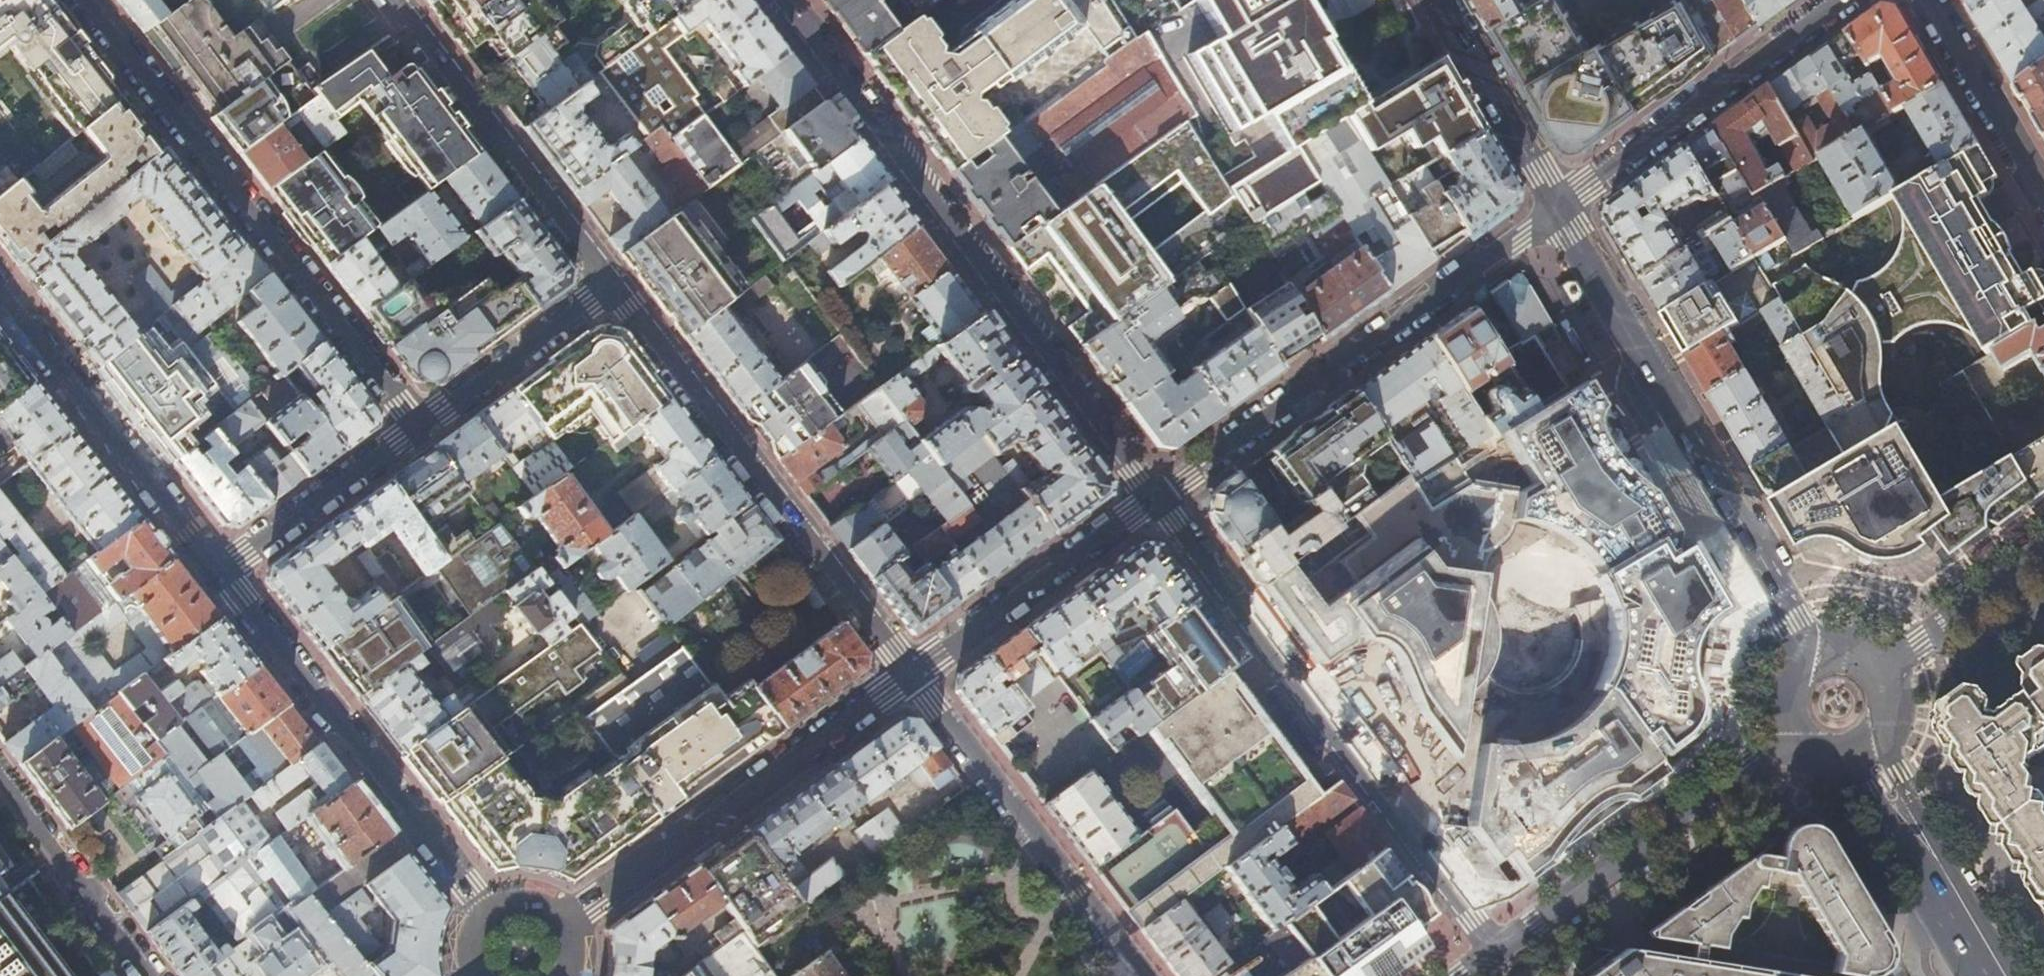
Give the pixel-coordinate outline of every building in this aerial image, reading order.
[(9,48),(43,93),(58,112),(53,117),(71,141),(81,133),(121,101),(109,86),(104,80),(111,73),(58,4),(55,6),(50,0),(0,0),(0,55),(9,48)] [(118,1),(127,13),(143,33),(151,27),(168,15),(156,0),(119,0),(118,1)] [(151,27),(183,67),(207,51),(209,53),(231,37),(204,0),(189,0),(168,15),(151,27)] [(268,11),(269,13),(279,5),(276,0),(259,0),(268,11)] [(554,27),(536,0),(438,0),(429,6),(467,55),(482,44),(489,45),(489,49),(497,60),(506,54),(510,59),(554,27)] [(631,4),(629,18),(599,40),(585,38),(571,49),(573,52),(585,68),(593,78),(598,74),(699,0),(628,0),(631,4)] [(747,0),(699,0),(598,74),(648,137),(662,127),(671,140),(704,116),(737,91),(726,76),(705,90),(699,83),(668,106),(656,99),(641,82),(649,71),(680,48),(677,40),(703,21),(714,35),(710,39),(744,86),(759,75),(787,54),(787,53),(761,19),(747,0)] [(897,33),(874,0),(821,0),(825,5),(857,49),(863,57),(897,33)] [(941,50),(918,18),(912,22),(897,33),(863,57),(879,79),(923,137),(949,173),(996,138),(1002,134),(975,96),(990,84),(993,90),(1006,81),(1010,84),(1074,38),(1076,27),(1085,28),(1084,34),(1104,61),(1134,39),(1110,0),(1012,0),(941,50)] [(918,18),(943,0),(897,0),(912,22),(918,18)] [(1178,12),(1186,6),(1195,0),(1170,0),(1178,12)] [(1186,6),(1268,145),(1219,174),(1250,225),(1290,200),(1320,183),(1296,146),(1345,117),(1363,106),(1301,0),(1195,0),(1186,6)] [(1363,11),(1381,0),(1357,0),(1363,11)] [(1487,20),(1491,26),(1535,1),(1534,0),(1475,0),(1487,20)] [(1718,55),(1686,0),(1536,0),(1535,1),(1491,26),(1562,146),(1564,149),(1567,151),(1570,153),(1573,153),(1577,154),(1580,153),(1584,152),(1718,55)] [(1718,55),(1763,22),(1750,0),(1686,0),(1718,55)] [(1763,22),(1793,0),(1750,0),(1763,22)] [(1976,21),(2015,88),(2043,67),(2043,36),(2037,27),(2043,22),(2043,0),(1963,0),(1976,21)] [(1894,116),(1945,86),(1920,44),(1899,9),(1884,6),(1845,34),(1858,56),(1866,68),(1880,60),(1896,85),(1885,92),(1874,73),(1870,75),(1894,116)] [(233,39),(231,37),(209,53),(186,69),(219,114),(251,91),(267,79),(289,63),(290,63),(258,21),(233,39)] [(1163,21),(1143,35),(1158,58),(1176,46),(1163,21)] [(565,41),(554,27),(510,59),(529,84),(560,61),(548,46),(553,43),(556,47),(565,41)] [(1142,34),(1134,39),(1104,61),(1020,122),(1038,147),(1159,60),(1158,58),(1143,35),(1142,34)] [(1857,138),(1866,132),(1893,116),(1894,116),(1870,75),(1853,86),(1844,71),(1855,64),(1852,60),(1858,56),(1845,34),(1830,45),(1812,58),(1847,121),(1857,115),(1854,110),(1864,104),(1874,121),(1865,126),(1862,121),(1851,127),(1857,138)] [(791,50),(787,53),(787,54),(759,75),(781,107),(768,117),(768,118),(727,148),(704,116),(671,140),(707,188),(752,155),(823,102),(812,87),(816,83),(791,50)] [(323,83),(311,92),(316,98),(334,122),(359,103),(427,192),(429,190),(443,180),(479,153),(450,116),(420,76),(415,69),(413,71),(409,66),(405,65),(386,80),(366,53),(323,83)] [(1847,121),(1812,58),(1792,72),(1771,88),(1814,163),(1819,160),(1857,138),(1851,127),(1847,121)] [(1159,60),(1038,147),(1059,176),(1178,90),(1159,60)] [(1440,60),(1363,106),(1345,117),(1357,137),(1451,80),(1440,60)] [(560,61),(529,84),(549,111),(586,84),(593,78),(585,68),(572,78),(560,61)] [(219,114),(211,120),(228,142),(238,155),(276,127),(282,123),(316,98),(311,92),(297,74),(289,63),(267,79),(284,101),(268,113),(258,100),(262,97),(258,92),(254,95),(251,91),(219,114)] [(309,65),(297,74),(311,92),(323,83),(309,65)] [(2015,88),(2041,131),(2043,137),(2043,67),(2015,88)] [(112,74),(111,73),(104,80),(109,86),(110,85),(111,83),(113,82),(113,80),(113,78),(113,76),(112,74)] [(586,84),(549,111),(524,129),(550,163),(572,192),(623,155),(635,146),(627,134),(611,146),(603,146),(578,114),(580,107),(595,96),(586,84)] [(1901,176),(1909,189),(1980,147),(1963,119),(1945,86),(1894,116),(1893,116),(1910,142),(1921,135),(1934,156),(1901,176)] [(1748,105),(1715,128),(1751,190),(1756,197),(1760,194),(1789,177),(1814,163),(1771,88),(1748,105)] [(1059,176),(1075,199),(1094,186),(1185,120),(1194,114),(1178,90),(1059,176)] [(58,112),(43,93),(38,97),(53,117),(58,112)] [(1472,115),(1462,97),(1394,137),(1415,172),(1423,167),(1429,164),(1436,160),(1431,152),(1452,139),(1457,147),(1482,132),(1472,115)] [(276,127),(238,155),(266,191),(311,158),(343,134),(334,122),(316,98),(282,123),(288,130),(300,121),(318,143),(309,149),(310,151),(300,158),(276,127)] [(0,198),(0,247),(16,267),(160,152),(121,101),(81,133),(103,161),(38,213),(27,199),(32,196),(20,182),(6,193),(0,198)] [(853,143),(853,142),(842,127),(823,102),(752,155),(782,195),(853,143)] [(1357,137),(1345,117),(1296,146),(1320,183),(1339,215),(1388,293),(1390,291),(1387,287),(1396,281),(1399,279),(1402,283),(1417,272),(1415,268),(1427,259),(1430,263),(1433,260),(1407,218),(1388,188),(1357,137)] [(21,142),(9,126),(1,132),(13,148),(21,142)] [(677,195),(685,205),(707,188),(671,140),(662,127),(648,137),(639,143),(646,152),(654,146),(663,158),(655,164),(669,184),(676,178),(685,190),(677,195)] [(1751,190),(1715,128),(1704,137),(1689,147),(1708,178),(1717,173),(1734,200),(1751,190)] [(1502,166),(1482,132),(1457,147),(1442,156),(1456,179),(1454,186),(1440,195),(1465,237),(1512,204),(1516,188),(1502,166)] [(1855,221),(1896,197),(1902,193),(1866,132),(1857,138),(1819,160),(1855,221)] [(782,195),(752,217),(785,261),(786,261),(824,232),(885,186),(890,182),(876,162),(858,138),(853,142),(853,143),(782,195)] [(996,138),(949,173),(981,215),(1006,248),(1038,225),(1053,215),(996,138)] [(77,154),(68,143),(40,166),(33,172),(42,183),(77,154)] [(1605,222),(1641,283),(1689,254),(1682,242),(1670,220),(1701,201),(1709,203),(1719,197),(1708,178),(1689,147),(1644,180),(1608,207),(1605,222)] [(1989,357),(1993,354),(2043,323),(2043,297),(2036,302),(2029,291),(2016,299),(2011,292),(2008,284),(2006,275),(2006,267),(2007,261),(2006,255),(2003,247),(1998,238),(1995,238),(1992,232),(2000,227),(1999,224),(1995,225),(1982,202),(1984,200),(1983,198),(1978,201),(1968,182),(1987,171),(1989,168),(1990,163),(1980,147),(1909,189),(1902,193),(1896,197),(1901,205),(1905,213),(1907,223),(1907,232),(1906,241),(1903,250),(1898,259),(1892,266),(1885,272),(1877,277),(1868,281),(1861,282),(1861,283),(1855,286),(1853,288),(1851,288),(1850,288),(1852,293),(1855,298),(1857,299),(1860,302),(1864,306),(1867,310),(1871,316),(1874,320),(1877,326),(1880,333),(1883,341),(1884,347),(1887,352),(1889,348),(1897,343),(1909,333),(1918,329),(1927,326),(1936,324),(1946,325),(1955,327),(1964,330),(1972,335),(1979,342),(1985,349),(1989,357)] [(148,325),(160,315),(243,249),(164,149),(160,152),(16,267),(55,316),(95,367),(139,332),(148,325)] [(443,180),(479,228),(516,202),(498,178),(479,153),(443,180)] [(597,224),(619,253),(669,217),(623,155),(572,192),(597,224)] [(369,233),(311,158),(266,191),(325,266),(361,239),(369,233)] [(1429,164),(1423,167),(1434,185),(1440,182),(1429,164)] [(1423,167),(1415,172),(1409,176),(1427,205),(1407,218),(1433,260),(1445,252),(1465,237),(1440,195),(1434,185),(1423,167)] [(1797,255),(1821,241),(1823,240),(1818,233),(1812,237),(1783,189),(1793,184),(1789,177),(1760,194),(1767,206),(1797,255)] [(839,287),(879,257),(916,229),(904,211),(885,186),(824,232),(835,246),(851,233),(857,234),(861,231),(866,236),(862,239),(861,246),(827,272),(839,287)] [(1075,199),(1053,215),(1038,225),(1112,324),(1167,285),(1094,186),(1075,199)] [(847,189),(842,193),(846,198),(850,194),(847,189)] [(405,270),(411,278),(465,239),(429,190),(427,192),(375,229),(388,246),(402,236),(408,237),(423,258),(405,270)] [(1290,200),(1250,225),(1268,253),(1309,229),(1290,200)] [(512,282),(535,310),(568,286),(571,272),(546,240),(516,202),(479,228),(473,233),(497,264),(498,265),(506,260),(514,270),(518,271),(521,275),(515,279),(509,272),(505,274),(512,282)] [(1736,226),(1755,258),(1756,259),(1776,247),(1785,262),(1797,255),(1767,206),(1736,225),(1736,226)] [(636,275),(650,293),(715,245),(704,230),(693,237),(674,212),(669,217),(619,253),(636,275)] [(1731,217),(1729,214),(1717,221),(1719,224),(1731,217)] [(1388,293),(1339,215),(1312,233),(1333,267),(1294,295),(1316,331),(1322,340),(1388,293)] [(1689,254),(1690,254),(1712,240),(1736,226),(1736,225),(1731,217),(1719,224),(1717,221),(1682,242),(1689,254)] [(1712,240),(1731,273),(1755,258),(1736,226),(1712,240)] [(879,257),(911,300),(948,272),(934,253),(916,229),(879,257)] [(344,290),(362,313),(397,288),(361,239),(325,266),(344,290)] [(248,245),(247,246),(243,249),(160,315),(170,328),(182,319),(195,335),(246,293),(251,299),(242,306),(248,314),(236,323),(245,334),(240,339),(243,343),(249,339),(275,374),(270,377),(274,381),(282,375),(294,366),(322,343),(309,326),(277,285),(268,274),(269,273),(248,245)] [(669,318),(684,337),(723,308),(743,293),(721,263),(726,259),(715,245),(650,293),(669,318)] [(1112,324),(1080,347),(1104,380),(1122,404),(1159,377),(1175,365),(1164,349),(1157,354),(1145,339),(1151,335),(1152,336),(1178,317),(1173,310),(1191,297),(1205,298),(1208,296),(1227,322),(1244,310),(1210,254),(1167,285),(1112,324)] [(1653,303),(1661,317),(1710,286),(1690,254),(1689,254),(1641,283),(1653,303)] [(1676,340),(1687,359),(1781,300),(1772,287),(1756,259),(1755,258),(1731,273),(1710,286),(1661,317),(1676,340)] [(2016,458),(1963,372),(1942,385),(1939,397),(1936,405),(1932,410),(1929,414),(1925,417),(1922,414),(1918,412),(1914,410),(1910,409),(1906,409),(1902,410),(1898,411),(1896,412),(1892,409),(1889,399),(1887,388),(1888,374),(1890,364),(1889,357),(1887,352),(1884,347),(1883,341),(1880,333),(1877,326),(1874,320),(1871,316),(1867,310),(1864,306),(1860,302),(1857,299),(1855,298),(1852,293),(1850,288),(1848,288),(1847,287),(1846,286),(1845,284),(1828,280),(1810,264),(1774,286),(1781,300),(1803,338),(1848,415),(1828,427),(1792,449),(1753,472),(1776,511),(1801,553),(1809,549),(1817,546),(1825,545),(1833,545),(1842,546),(1845,547),(1844,550),(1845,553),(1846,555),(1849,557),(1852,558),(1855,557),(1857,556),(1859,554),(1863,560),(1863,563),(1864,565),(1866,567),(1868,569),(1871,569),(1874,569),(1876,567),(1878,565),(1896,567),(1910,566),(1929,552),(1925,546),(1934,539),(1951,563),(2043,495),(2043,441),(2016,458)] [(948,272),(911,300),(942,341),(980,314),(964,293),(948,272)] [(419,301),(406,282),(397,288),(362,313),(389,348),(413,378),(438,381),(535,310),(512,282),(496,294),(484,278),(451,303),(441,301),(437,294),(433,297),(430,293),(419,301)] [(1534,336),(1552,326),(1529,288),(1517,285),(1506,282),(1489,293),(1518,341),(1520,345),(1534,336)] [(1316,331),(1294,295),(1290,289),(1247,315),(1253,325),(1273,358),(1316,331)] [(1781,300),(1687,359),(1700,382),(1709,397),(1748,372),(1732,346),(1741,341),(1740,339),(1755,329),(1758,324),(1765,319),(1784,350),(1803,338),(1781,300)] [(741,411),(779,382),(723,308),(684,337),(716,378),(741,411)] [(1448,323),(1429,337),(1462,391),(1480,381),(1479,379),(1481,378),(1474,367),(1480,364),(1492,383),(1510,372),(1498,354),(1470,308),(1448,323)] [(980,314),(942,341),(878,388),(904,422),(908,428),(929,412),(905,381),(912,376),(917,376),(935,363),(936,357),(942,354),(965,384),(964,386),(963,388),(963,390),(963,392),(964,394),(966,395),(968,395),(970,395),(972,394),(976,392),(986,405),(979,411),(965,408),(919,442),(928,454),(937,466),(978,435),(1037,391),(1011,355),(980,314)] [(139,332),(95,367),(120,398),(184,346),(170,328),(160,315),(148,325),(157,336),(148,343),(139,332)] [(624,432),(669,399),(643,365),(613,325),(602,323),(511,390),(548,438),(588,410),(611,441),(624,432)] [(2043,374),(2043,323),(1993,354),(2005,373),(2033,356),(2043,374)] [(1240,399),(1281,370),(1273,358),(1253,325),(1227,343),(1224,339),(1220,342),(1223,347),(1202,362),(1191,347),(1186,350),(1183,359),(1193,373),(1222,412),(1240,399)] [(1534,411),(1567,391),(1534,336),(1520,345),(1518,341),(1498,354),(1510,372),(1521,390),(1534,411)] [(1385,440),(1406,473),(1413,483),(1453,459),(1429,422),(1417,430),(1411,428),(1403,414),(1424,398),(1423,396),(1426,388),(1436,403),(1439,402),(1470,449),(1491,437),(1478,416),(1462,391),(1429,337),(1426,338),(1379,372),(1354,390),(1354,391),(1385,440)] [(188,351),(204,371),(235,412),(248,402),(253,398),(204,338),(188,351)] [(1848,415),(1803,338),(1784,350),(1782,351),(1828,427),(1848,415)] [(4,400),(0,402),(3,406),(34,384),(0,341),(0,395),(4,400)] [(377,413),(322,343),(294,366),(301,374),(296,378),(301,384),(306,381),(322,402),(310,411),(341,452),(375,427),(377,413)] [(816,376),(806,362),(779,382),(741,411),(748,420),(762,425),(756,430),(760,435),(768,446),(775,441),(774,455),(779,461),(827,425),(841,415),(813,378),(816,376)] [(205,411),(159,448),(172,463),(190,448),(201,440),(214,429),(235,412),(204,371),(185,386),(205,411)] [(1748,372),(1709,397),(1731,435),(1753,472),(1792,449),(1748,372)] [(1171,449),(1222,412),(1193,373),(1169,390),(1159,377),(1122,404),(1154,447),(1171,449)] [(307,477),(341,452),(310,411),(282,375),(274,381),(259,393),(268,404),(283,393),(291,402),(264,423),(282,445),(283,444),(286,442),(300,432),(306,439),(292,449),(289,452),(288,453),(289,454),(307,477)] [(34,384),(3,406),(0,408),(0,449),(3,453),(13,446),(17,450),(12,454),(16,460),(11,464),(8,461),(3,464),(6,467),(0,472),(0,483),(18,470),(71,431),(54,410),(34,384)] [(1299,635),(1320,664),(1332,656),(1342,648),(1350,645),(1351,624),(1364,641),(1367,641),(1367,644),(1368,647),(1370,648),(1374,649),(1377,648),(1379,646),(1380,645),(1383,647),(1387,651),(1394,658),(1403,681),(1410,699),(1418,715),(1433,733),(1459,700),(1469,689),(1477,678),(1487,657),(1490,635),(1486,610),(1489,608),(1490,611),(1511,596),(1509,593),(1514,588),(1523,579),(1534,584),(1541,587),(1548,589),(1551,590),(1555,590),(1562,591),(1570,590),(1577,590),(1584,589),(1591,587),(1602,583),(1608,597),(1623,605),(1625,626),(1625,637),(1624,648),(1622,659),(1620,669),(1615,679),(1611,690),(1605,699),(1599,708),(1592,716),(1584,724),(1576,731),(1567,738),(1557,743),(1547,748),(1537,751),(1526,754),(1515,756),(1505,757),(1493,757),(1483,756),(1462,752),(1453,759),(1466,826),(1492,861),(1506,852),(1522,874),(1570,839),(1574,836),(1568,828),(1582,818),(1583,818),(1586,819),(1589,819),(1592,817),(1593,814),(1593,810),(1606,800),(1611,809),(1624,799),(1623,794),(1628,796),(1639,788),(1624,767),(1640,755),(1655,777),(1664,770),(1647,745),(1654,739),(1659,746),(1669,739),(1676,733),(1686,723),(1690,712),(1692,698),(1691,688),(1689,678),(1684,668),(1686,668),(1688,667),(1690,665),(1691,663),(1691,661),(1691,659),(1689,657),(1687,656),(1684,655),(1684,653),(1685,649),(1689,648),(1692,647),(1693,644),(1693,641),(1692,638),(1691,636),(1687,635),(1692,627),(1700,618),(1707,612),(1717,605),(1682,545),(1671,551),(1673,537),(1662,537),(1640,499),(1625,488),(1616,479),(1604,466),(1594,451),(1596,450),(1596,448),(1596,445),(1595,442),(1592,440),(1588,440),(1587,435),(1585,428),(1583,418),(1583,406),(1588,403),(1577,385),(1567,391),(1534,411),(1491,437),(1470,449),(1453,459),(1413,483),(1406,473),(1375,497),(1344,521),(1281,569),(1292,585),(1272,599),(1277,606),(1302,588),(1322,614),(1296,633),(1299,635)] [(1491,437),(1534,411),(1521,390),(1511,397),(1508,395),(1509,392),(1505,389),(1503,391),(1499,387),(1494,386),(1488,390),(1486,395),(1490,410),(1478,416),(1491,437)] [(904,422),(878,388),(856,405),(877,432),(863,443),(868,449),(904,422)] [(501,456),(533,498),(563,476),(572,469),(548,438),(511,390),(489,406),(472,418),(501,456)] [(1076,442),(1037,391),(978,435),(993,455),(1009,443),(1018,443),(1042,474),(1029,484),(1011,461),(1002,468),(1052,535),(1104,497),(1106,483),(1076,442)] [(1284,443),(1214,493),(1211,517),(1216,525),(1235,550),(1261,584),(1281,569),(1344,521),(1375,497),(1356,473),(1359,459),(1385,440),(1354,391),(1333,408),(1284,443)] [(634,516),(634,515),(661,495),(713,457),(693,430),(669,399),(624,432),(631,441),(643,433),(663,460),(617,494),(634,516)] [(1662,537),(1673,537),(1674,531),(1655,499),(1632,461),(1601,408),(1595,399),(1588,403),(1583,406),(1583,418),(1585,428),(1587,435),(1588,440),(1592,440),(1595,442),(1596,445),(1596,448),(1596,450),(1594,451),(1604,466),(1616,479),(1625,488),(1640,499),(1662,537)] [(248,402),(235,412),(214,429),(230,449),(264,423),(248,402)] [(462,486),(501,456),(472,418),(447,437),(432,448),(462,486)] [(908,428),(904,422),(868,449),(892,481),(928,454),(919,442),(908,428)] [(843,446),(827,425),(779,461),(795,482),(806,496),(852,461),(848,456),(813,475),(811,471),(843,446)] [(190,448),(172,463),(198,496),(221,526),(236,528),(272,502),(246,469),(234,479),(224,466),(236,457),(235,455),(230,449),(214,429),(201,440),(208,448),(198,457),(190,448)] [(107,477),(71,431),(18,470),(28,483),(37,477),(96,552),(140,519),(107,477)] [(993,455),(978,435),(937,466),(947,478),(969,507),(947,523),(941,527),(954,543),(960,551),(985,583),(1014,562),(1052,535),(1002,468),(993,455)] [(283,444),(289,452),(292,449),(286,442),(283,444)] [(248,445),(235,455),(236,457),(245,468),(259,457),(248,445)] [(445,562),(473,541),(467,532),(455,541),(445,528),(447,510),(468,494),(462,486),(432,448),(407,466),(388,480),(445,562)] [(246,469),(272,502),(307,477),(289,454),(277,463),(267,451),(259,457),(245,468),(246,469)] [(892,481),(830,528),(842,543),(849,552),(883,526),(925,494),(947,478),(937,466),(928,454),(892,481)] [(692,520),(704,536),(749,503),(733,483),(713,457),(661,495),(670,507),(678,501),(683,506),(675,512),(674,519),(678,525),(685,525),(692,520)] [(561,570),(564,567),(592,546),(608,535),(563,476),(533,498),(516,510),(523,519),(530,521),(535,518),(559,550),(555,553),(554,561),(561,570)] [(969,507),(947,478),(925,494),(947,523),(969,507)] [(424,576),(445,562),(388,480),(341,514),(360,541),(364,547),(391,528),(424,576)] [(4,537),(17,553),(11,557),(39,594),(63,576),(0,496),(0,540),(4,537)] [(640,594),(666,627),(778,541),(752,507),(730,525),(738,535),(724,545),(716,535),(696,550),(705,561),(691,571),(683,561),(663,576),(671,587),(657,597),(649,587),(640,594)] [(360,541),(341,514),(269,567),(266,583),(293,616),(320,652),(335,641),(386,604),(373,587),(352,603),(340,599),(320,571),(360,541)] [(614,576),(625,593),(635,586),(668,562),(634,515),(634,516),(608,535),(592,546),(604,563),(596,569),(596,575),(600,580),(606,582),(614,576)] [(158,542),(140,519),(96,552),(63,576),(39,594),(70,634),(107,607),(111,604),(118,598),(126,593),(172,559),(158,542)] [(861,568),(870,580),(905,554),(909,551),(914,548),(934,532),(928,524),(921,524),(895,542),(883,526),(849,552),(861,568)] [(926,564),(954,543),(941,527),(934,532),(914,548),(917,553),(924,561),(926,564)] [(10,556),(0,543),(0,564),(10,556)] [(1074,593),(1108,636),(1115,645),(1145,635),(1194,598),(1157,547),(1141,545),(1106,570),(1074,593)] [(917,553),(914,548),(909,551),(913,556),(917,553)] [(383,574),(374,561),(366,550),(357,556),(373,580),(383,574)] [(398,595),(412,586),(388,551),(374,561),(383,574),(398,595)] [(966,596),(985,583),(960,551),(953,556),(949,552),(944,556),(948,560),(932,572),(956,604),(966,596)] [(912,635),(956,604),(932,572),(926,564),(924,561),(916,567),(915,573),(920,580),(915,584),(905,571),(913,566),(905,554),(870,580),(892,608),(912,635)] [(39,594),(11,557),(10,556),(0,564),(0,583),(10,596),(2,602),(11,615),(39,594)] [(172,559),(126,593),(141,613),(120,629),(129,642),(135,643),(153,630),(162,642),(142,656),(136,655),(95,685),(70,652),(101,628),(106,634),(120,624),(107,607),(70,634),(25,667),(0,686),(0,709),(35,682),(41,689),(37,692),(41,698),(45,695),(53,706),(36,719),(33,716),(28,720),(30,723),(3,743),(20,765),(118,692),(143,674),(148,670),(218,618),(197,591),(172,559)] [(579,624),(580,626),(598,613),(564,567),(561,570),(545,581),(549,586),(555,594),(574,617),(579,624)] [(548,646),(569,631),(564,624),(574,617),(555,594),(546,601),(540,593),(549,586),(545,581),(536,569),(507,590),(517,603),(514,606),(534,635),(538,633),(548,646)] [(1261,584),(1272,599),(1292,585),(1281,569),(1261,584)] [(395,598),(398,595),(383,574),(373,580),(373,581),(373,587),(386,604),(395,598)] [(1523,579),(1514,588),(1515,589),(1526,597),(1539,603),(1553,607),(1567,608),(1582,607),(1595,603),(1608,597),(1602,583),(1591,587),(1584,589),(1577,590),(1570,590),(1562,591),(1555,590),(1551,590),(1548,589),(1541,587),(1534,584),(1523,579)] [(1280,610),(1296,633),(1322,614),(1302,588),(1277,606),(1280,610)] [(1022,631),(1055,674),(1062,669),(1077,658),(1095,645),(1108,636),(1074,593),(1048,613),(1022,631)] [(493,600),(505,618),(514,611),(502,594),(493,600)] [(122,603),(118,598),(111,604),(114,609),(122,603)] [(430,645),(395,598),(386,604),(335,641),(369,689),(419,653),(430,645)] [(379,726),(400,752),(463,706),(454,692),(448,697),(446,694),(442,693),(436,697),(416,670),(426,663),(438,680),(449,673),(457,684),(494,659),(498,636),(490,625),(494,622),(497,626),(507,619),(505,618),(493,600),(430,645),(419,653),(369,689),(357,698),(379,726)] [(1625,626),(1623,605),(1614,614),(1615,633),(1612,653),(1607,672),(1597,690),(1585,706),(1571,719),(1554,730),(1536,738),(1516,743),(1496,744),(1476,742),(1462,752),(1483,756),(1493,757),(1505,757),(1515,756),(1526,754),(1537,751),(1547,748),(1557,743),(1567,738),(1576,731),(1584,724),(1592,716),(1599,708),(1605,699),(1611,690),(1615,679),(1620,669),(1622,659),(1624,648),(1625,637),(1625,626)] [(44,611),(41,614),(45,617),(46,618),(47,619),(49,623),(52,621),(44,611)] [(240,646),(218,618),(148,670),(153,676),(167,665),(173,672),(190,660),(192,659),(194,659),(196,660),(198,661),(203,668),(199,671),(207,682),(202,685),(199,682),(192,682),(182,690),(174,680),(157,693),(143,674),(118,692),(132,710),(143,702),(146,705),(144,707),(149,712),(151,711),(154,715),(143,723),(156,740),(180,722),(165,703),(175,696),(190,715),(256,666),(240,646)] [(750,688),(782,730),(863,671),(865,655),(840,622),(806,647),(804,643),(797,648),(800,651),(750,688)] [(464,706),(463,706),(400,752),(420,777),(440,803),(501,759),(572,708),(618,674),(580,626),(579,624),(569,631),(548,646),(479,695),(464,706)] [(1351,624),(1350,645),(1364,641),(1351,624)] [(1005,644),(986,657),(1002,678),(1008,685),(1022,703),(1023,702),(1058,677),(1055,674),(1022,631),(1005,644)] [(1100,653),(1113,669),(1114,667),(1124,658),(1115,645),(1108,636),(1095,645),(1100,653)] [(1083,666),(1100,653),(1095,645),(1077,658),(1083,666)] [(572,708),(612,759),(660,818),(709,782),(782,730),(750,688),(745,681),(739,686),(720,699),(713,689),(681,647),(629,685),(620,673),(618,674),(572,708)] [(25,667),(12,651),(0,660),(0,686),(25,667)] [(2035,653),(2016,663),(2010,673),(2013,693),(2005,694),(1982,702),(1974,690),(1961,692),(1947,705),(1930,713),(1922,744),(1939,767),(1956,792),(1961,807),(1965,815),(1976,839),(1988,853),(1997,866),(2002,874),(2009,886),(2018,899),(2028,914),(2039,918),(2043,922),(2043,816),(2041,814),(2040,805),(2028,806),(2030,795),(2019,793),(2028,754),(2041,726),(2043,725),(2043,652),(2035,653)] [(957,691),(991,737),(992,738),(1026,711),(1028,709),(1023,702),(1022,703),(1008,685),(1002,691),(999,691),(997,687),(995,684),(1002,678),(986,657),(971,668),(959,677),(957,691)] [(1083,669),(1083,666),(1077,658),(1062,669),(1068,677),(1071,677),(1083,669)] [(274,689),(256,666),(190,715),(180,722),(156,740),(168,755),(187,780),(207,764),(182,731),(190,725),(216,758),(287,705),(274,689)] [(1137,738),(1151,728),(1157,723),(1114,667),(1113,669),(1131,692),(1092,720),(1107,740),(1116,733),(1128,725),(1137,738)] [(1191,833),(1173,809),(1139,834),(1092,868),(1140,931),(1179,903),(1203,885),(1222,878),(1319,799),(1225,674),(1157,723),(1151,728),(1152,729),(1215,816),(1203,825),(1191,833)] [(731,676),(713,689),(720,699),(739,686),(731,676)] [(467,704),(479,695),(477,691),(464,700),(467,704)] [(121,790),(168,755),(156,740),(143,723),(132,710),(118,692),(20,765),(44,796),(69,829),(83,818),(105,802),(93,787),(109,775),(121,790)] [(218,819),(241,802),(250,796),(318,745),(304,726),(287,705),(216,758),(207,764),(187,780),(194,789),(202,783),(215,799),(207,805),(218,819)] [(1026,711),(992,738),(1000,748),(1035,721),(1026,711)] [(937,792),(958,776),(916,721),(901,719),(865,744),(833,768),(860,804),(886,785),(892,793),(904,784),(899,776),(903,774),(906,777),(909,775),(918,786),(927,780),(937,792)] [(1140,738),(1203,825),(1215,816),(1152,729),(1140,738)] [(1107,740),(1116,753),(1126,746),(1116,733),(1107,740)] [(318,745),(250,796),(260,810),(308,775),(315,784),(276,814),(288,830),(310,814),(350,785),(336,767),(318,745)] [(121,790),(114,795),(123,807),(135,798),(166,840),(154,849),(163,861),(218,819),(207,805),(194,789),(187,780),(168,755),(121,790)] [(1639,788),(1655,777),(1640,755),(1624,767),(1639,788)] [(501,759),(440,803),(470,841),(493,871),(501,868),(508,867),(519,865),(533,865),(549,869),(557,872),(564,876),(572,881),(660,818),(612,759),(559,797),(559,802),(529,797),(529,792),(501,759)] [(792,798),(745,831),(778,873),(793,862),(788,856),(833,823),(839,831),(850,822),(845,815),(860,804),(833,768),(792,798)] [(1092,868),(1139,834),(1091,771),(1045,805),(1092,868)] [(1319,799),(1222,878),(1266,935),(1277,932),(1321,899),(1311,876),(1291,891),(1285,883),(1287,881),(1278,868),(1275,870),(1270,862),(1290,846),(1288,845),(1321,822),(1323,824),(1354,801),(1340,783),(1319,799)] [(279,837),(272,842),(256,853),(290,898),(311,882),(317,889),(390,836),(370,811),(350,785),(310,814),(325,836),(329,833),(335,841),(332,844),(342,860),(332,867),(314,842),(294,856),(279,837)] [(1574,836),(1611,809),(1606,800),(1593,810),(1593,814),(1592,817),(1589,819),(1586,819),(1583,818),(1582,818),(1568,828),(1574,836)] [(241,802),(218,819),(245,853),(248,857),(249,858),(256,853),(272,842),(241,802)] [(103,803),(83,818),(90,827),(110,813),(103,803)] [(889,845),(903,835),(885,810),(871,820),(889,845)] [(1387,846),(1361,810),(1325,836),(1349,878),(1380,855),(1387,846)] [(163,861),(118,894),(132,913),(146,931),(191,899),(200,892),(240,945),(284,913),(287,911),(246,859),(248,857),(245,853),(218,819),(163,861)] [(872,858),(889,845),(871,820),(854,832),(872,858)] [(1647,932),(1652,938),(1723,950),(1726,935),(1737,918),(1743,919),(1746,904),(1756,889),(1763,890),(1765,870),(1776,872),(1788,873),(1839,956),(1835,973),(1852,975),(1876,975),(1879,975),(1884,972),(1888,967),(1891,962),(1892,956),(1891,950),(1890,944),(1882,930),(1866,903),(1836,851),(1826,834),(1822,829),(1816,825),(1809,824),(1800,824),(1794,827),(1789,831),(1786,835),(1783,840),(1781,844),(1779,859),(1767,858),(1769,844),(1647,932)] [(721,848),(696,866),(725,908),(756,951),(808,913),(778,873),(745,831),(721,848)] [(399,847),(390,836),(317,889),(310,894),(326,915),(360,890),(365,886),(406,856),(399,847)] [(5,871),(4,870),(8,866),(0,855),(0,874),(5,871)] [(1423,953),(1407,932),(1406,931),(1409,929),(1410,930),(1415,937),(1427,927),(1423,923),(1428,919),(1427,918),(1412,898),(1397,878),(1380,855),(1349,878),(1321,899),(1277,932),(1302,964),(1287,975),(1392,975),(1423,953)] [(406,856),(365,886),(378,902),(393,921),(388,949),(385,951),(366,966),(375,975),(437,975),(436,970),(435,963),(434,955),(435,947),(435,939),(437,930),(444,914),(447,909),(427,884),(406,856)] [(672,883),(646,902),(673,939),(676,943),(725,908),(696,866),(672,883)] [(378,902),(365,886),(360,890),(373,906),(378,902)] [(360,890),(326,915),(361,959),(380,945),(357,918),(373,906),(360,890)] [(310,894),(289,909),(293,914),(298,911),(351,975),(375,975),(366,966),(361,959),(326,915),(310,894)] [(4,895),(3,896),(0,898),(0,975),(66,975),(4,895)] [(146,931),(166,957),(180,975),(194,975),(204,969),(209,965),(210,967),(230,952),(224,944),(214,952),(187,914),(197,907),(191,899),(146,931)] [(652,971),(651,970),(653,956),(650,952),(668,939),(671,941),(673,939),(646,902),(606,932),(607,936),(608,942),(609,953),(609,967),(607,975),(652,975),(652,971)] [(1140,931),(1142,940),(1169,975),(1211,975),(1225,966),(1226,965),(1179,903),(1140,931)] [(293,914),(343,975),(351,975),(298,911),(293,914)] [(284,913),(240,945),(230,952),(210,967),(217,975),(240,975),(251,968),(246,961),(262,950),(267,956),(255,965),(263,975),(308,975),(319,968),(295,935),(282,944),(279,939),(295,928),(284,913)] [(1266,935),(1264,937),(1286,975),(1287,975),(1302,964),(1277,932),(1266,935)] [(380,945),(361,959),(366,966),(385,951),(380,945)] [(1588,975),(1795,975),(1625,949),(1588,975)] [(825,952),(792,975),(843,975),(825,952)] [(687,974),(695,968),(688,959),(673,971),(676,975),(684,975),(687,974)] [(1211,975),(1232,975),(1225,966),(1211,975)]
